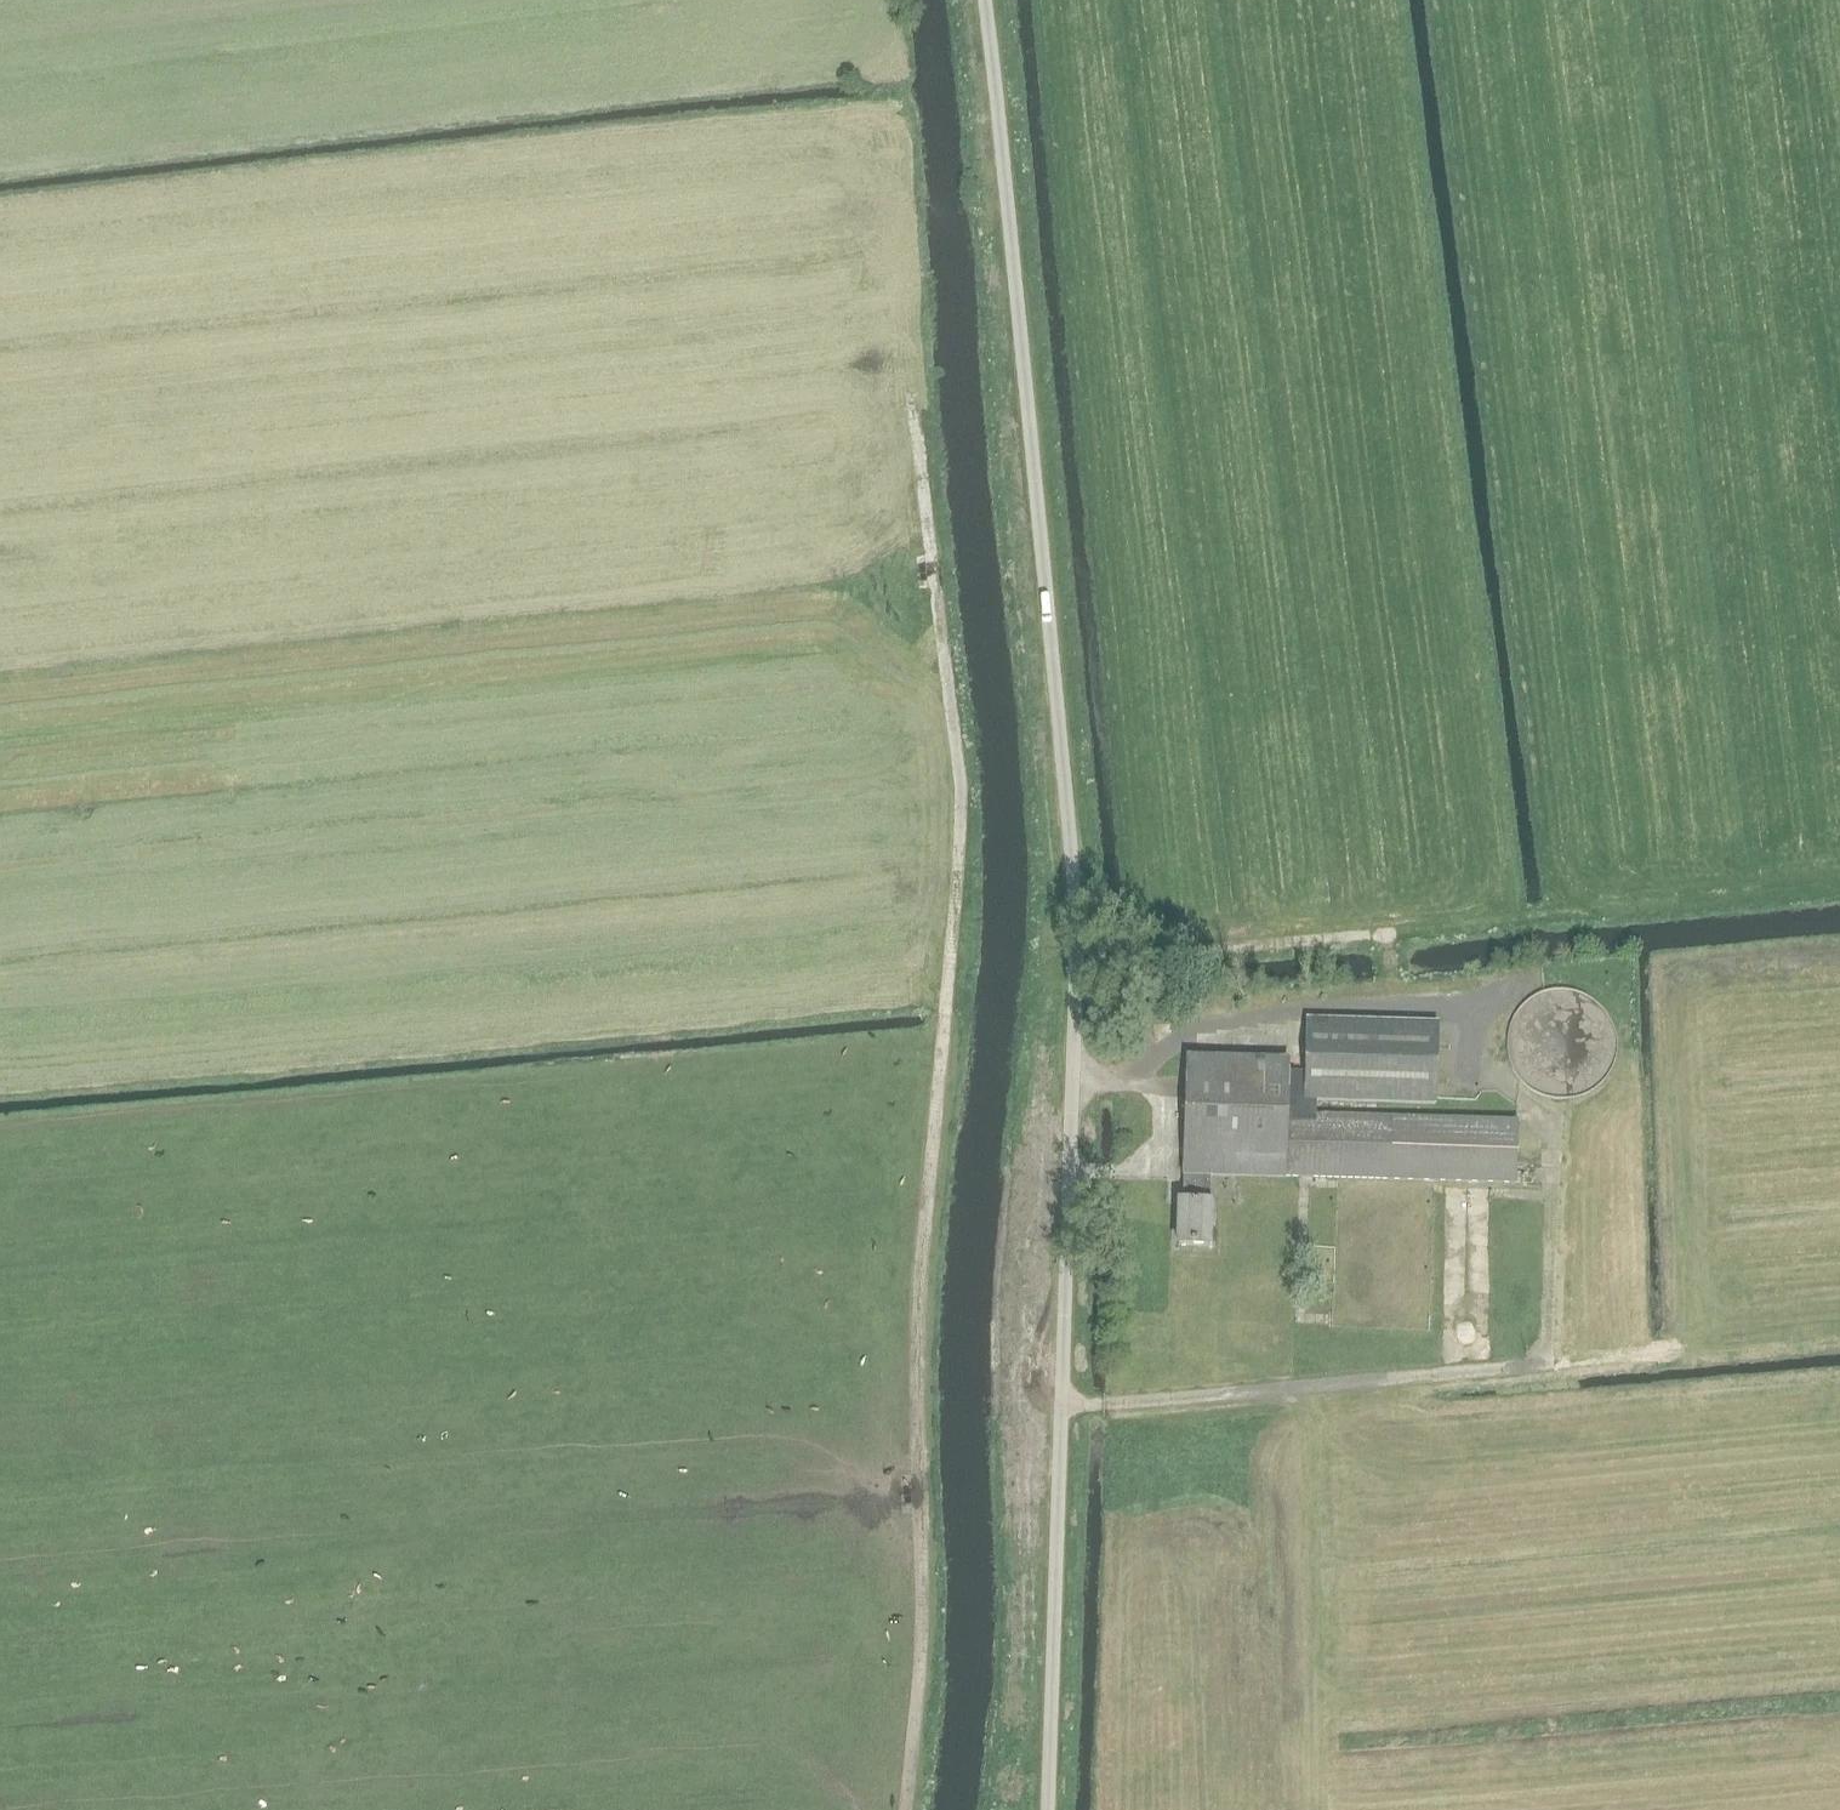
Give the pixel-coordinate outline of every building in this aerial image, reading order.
[(1514,1008),(1507,1022),(1504,1036),(1505,1050),(1510,1064),(1518,1076),(1529,1086),(1542,1093),(1556,1096),(1571,1095),(1585,1090),(1597,1083),(1607,1072),(1613,1059),(1617,1044),(1616,1030),(1611,1016),(1603,1003),(1592,993),(1579,987),(1565,984),(1550,985),(1536,989),(1524,997),(1514,1008)] [(1208,1174),(1514,1182),(1516,1119),(1314,1113),(1315,1099),(1433,1102),(1435,1022),(1305,1018),(1304,1072),(1285,1071),(1285,1060),(1184,1057),(1181,1173),(1182,1173),(1182,1202),(1178,1202),(1177,1244),(1207,1245),(1208,1203),(1207,1203),(1208,1174)]
